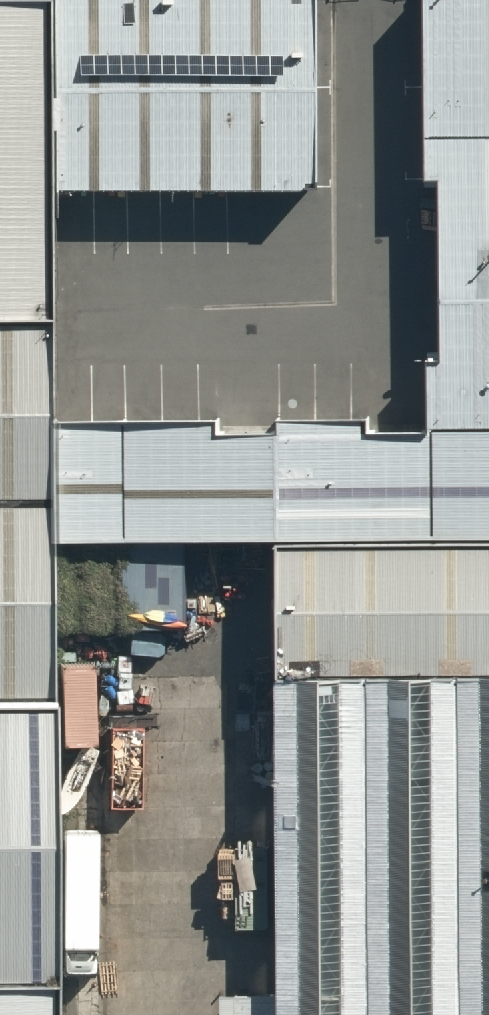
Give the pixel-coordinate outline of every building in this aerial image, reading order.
[(52,325),(51,201),(51,0),(0,0),(0,325),(52,325)] [(51,201),(313,201),(312,0),(51,0),(51,201)] [(421,149),(488,148),(488,0),(420,0),(421,149)] [(421,149),(423,309),(488,308),(488,148),(421,149)] [(423,309),(424,442),(488,442),(488,308),(423,309)] [(0,325),(0,502),(56,501),(56,446),(52,325),(0,325)] [(280,554),(425,552),(424,442),(279,444),(280,554)] [(424,442),(425,552),(488,552),(488,442),(424,442)] [(131,555),(280,554),(279,444),(130,445),(131,555)] [(57,556),(131,555),(130,445),(56,446),(56,501),(57,556)] [(58,701),(57,556),(56,501),(0,502),(0,702),(58,701)] [(425,552),(280,554),(281,688),(488,686),(488,552),(425,552)] [(281,688),(283,1014),(488,1014),(488,686),(281,688)] [(59,983),(58,701),(0,702),(0,984),(59,983)]
